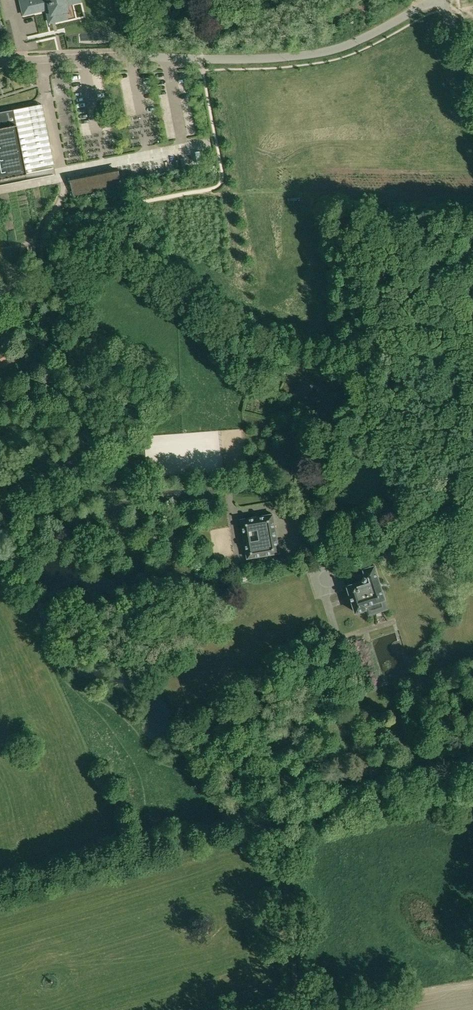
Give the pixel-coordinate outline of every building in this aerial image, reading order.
[(34,11),(48,8),(48,11),(52,10),(54,20),(65,18),(63,11),(67,10),(65,4),(78,1),(78,0),(32,0),(34,11)] [(25,174),(25,170),(53,164),(41,104),(0,112),(0,179),(25,174)] [(71,180),(74,196),(90,193),(87,177),(71,180)] [(282,350),(310,355),(309,356),(316,357),(317,352),(283,345),(282,350)] [(300,379),(293,395),(301,398),(302,395),(313,400),(319,387),(300,379)] [(273,514),(241,519),(248,558),(280,553),(273,514)] [(364,580),(348,585),(356,612),(366,609),(369,616),(389,610),(375,565),(364,569),(366,575),(364,576),(363,578),(364,580)]
